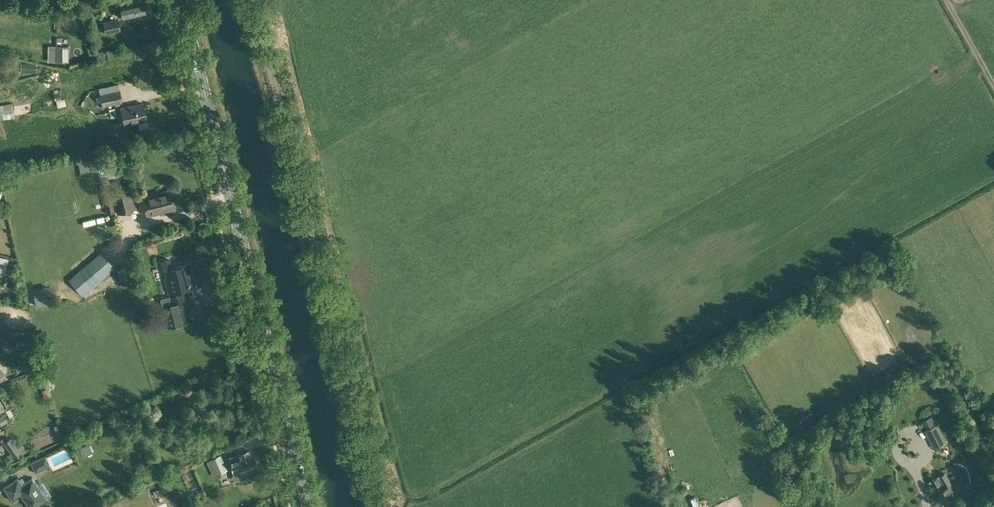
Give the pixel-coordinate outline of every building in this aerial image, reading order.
[(129,17),(145,14),(142,1),(126,5),(126,6),(121,7),(123,17),(128,16),(129,17)] [(118,18),(107,21),(103,22),(106,34),(121,30),(118,18)] [(69,62),(69,46),(55,46),(55,62),(69,62)] [(120,90),(100,95),(103,107),(123,102),(120,90)] [(61,98),(60,92),(53,94),(54,100),(56,100),(61,98)] [(0,105),(0,119),(14,117),(12,103),(0,105)] [(124,125),(146,120),(142,104),(121,109),(124,125)] [(134,206),(130,190),(112,195),(117,214),(135,210),(135,209),(137,208),(136,205),(134,206)] [(170,190),(156,194),(142,198),(147,217),(175,210),(170,190)] [(104,199),(107,213),(115,212),(111,198),(104,199)] [(70,279),(82,294),(83,295),(115,268),(112,264),(111,265),(101,252),(70,279)] [(191,284),(194,283),(189,263),(171,267),(169,259),(161,261),(163,270),(165,270),(167,277),(165,277),(169,292),(191,287),(191,284)] [(52,287),(38,289),(39,300),(53,298),(52,287)] [(172,306),(186,302),(184,294),(170,298),(172,306)] [(16,349),(33,349),(33,340),(16,340),(16,349)] [(930,414),(920,417),(923,425),(933,421),(930,414)] [(125,420),(128,425),(137,421),(134,416),(125,420)] [(925,430),(934,450),(947,443),(938,424),(925,430)] [(3,442),(15,459),(22,454),(11,437),(3,442)] [(72,441),(62,447),(68,457),(78,451),(72,441)] [(240,458),(232,460),(235,475),(241,473),(242,476),(251,474),(249,467),(257,466),(254,455),(250,456),(249,450),(238,453),(240,458)] [(216,475),(227,470),(225,466),(220,455),(209,460),(216,475)] [(35,473),(50,467),(46,456),(31,463),(35,473)] [(947,506),(949,506),(950,506),(953,505),(953,503),(958,500),(950,486),(951,485),(945,473),(931,481),(937,492),(936,493),(941,502),(943,501),(946,506),(947,506)] [(47,500),(32,478),(22,485),(18,479),(4,488),(12,501),(20,495),(28,506),(36,506),(47,500)]
